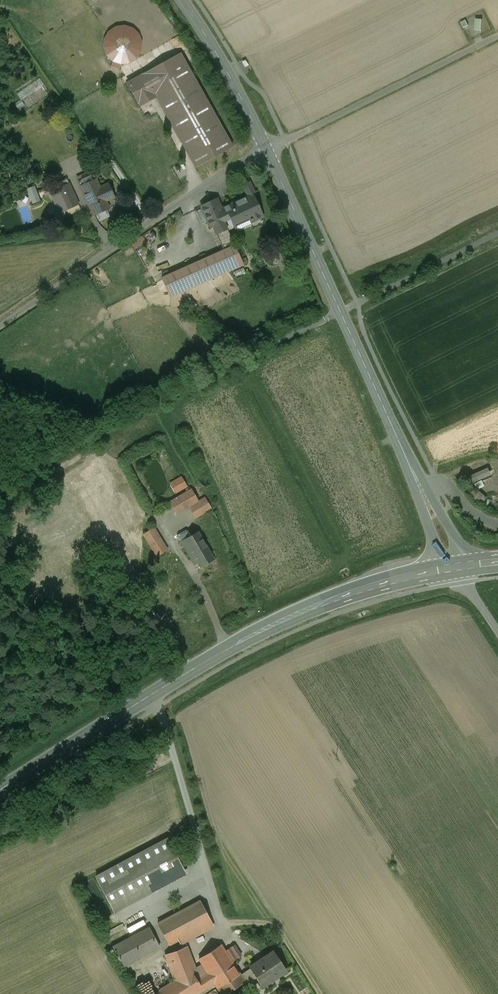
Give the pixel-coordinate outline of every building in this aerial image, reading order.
[(102,39),(121,69),(150,51),(131,20),(102,39)] [(180,54),(129,82),(140,103),(155,95),(195,167),(232,147),(180,54)] [(18,91),(23,99),(46,85),(41,77),(18,91)] [(57,182),(60,187),(68,183),(66,178),(57,182)] [(96,179),(80,187),(93,215),(109,208),(105,201),(113,198),(107,184),(99,188),(96,179)] [(60,187),(63,194),(72,190),(68,183),(60,187)] [(30,187),(34,203),(43,201),(39,185),(30,187)] [(63,194),(60,195),(66,209),(78,204),(72,190),(63,194)] [(252,193),(225,206),(230,218),(233,225),(249,217),(251,222),(263,216),(252,193)] [(217,198),(202,205),(212,227),(230,218),(225,206),(221,208),(217,198)] [(216,231),(224,250),(235,245),(226,226),(216,231)] [(145,234),(134,243),(138,249),(150,240),(145,234)] [(224,250),(162,277),(171,297),(244,265),(235,245),(224,250)] [(487,465),(470,473),(474,481),(491,473),(487,465)] [(182,476),(170,483),(177,494),(188,487),(182,476)] [(191,488),(169,502),(177,515),(199,501),(191,488)] [(205,497),(189,506),(196,519),(212,509),(205,497)] [(156,528),(143,536),(155,556),(168,549),(165,545),(168,543),(165,538),(163,540),(156,528)] [(197,532),(181,541),(191,560),(195,558),(198,564),(211,557),(197,532)] [(168,839),(96,877),(115,913),(187,875),(168,839)] [(200,902),(157,924),(168,944),(176,940),(179,944),(213,926),(200,902)] [(149,927),(112,947),(122,967),(159,947),(149,927)] [(159,991),(161,993),(199,993),(215,984),(222,993),(225,993),(243,983),(245,982),(241,976),(231,961),(241,954),(235,944),(225,950),(221,945),(199,958),(208,974),(199,979),(188,947),(166,954),(176,981),(159,991)] [(273,954),(241,976),(245,982),(243,983),(246,986),(256,979),(261,987),(285,971),(273,954)]
